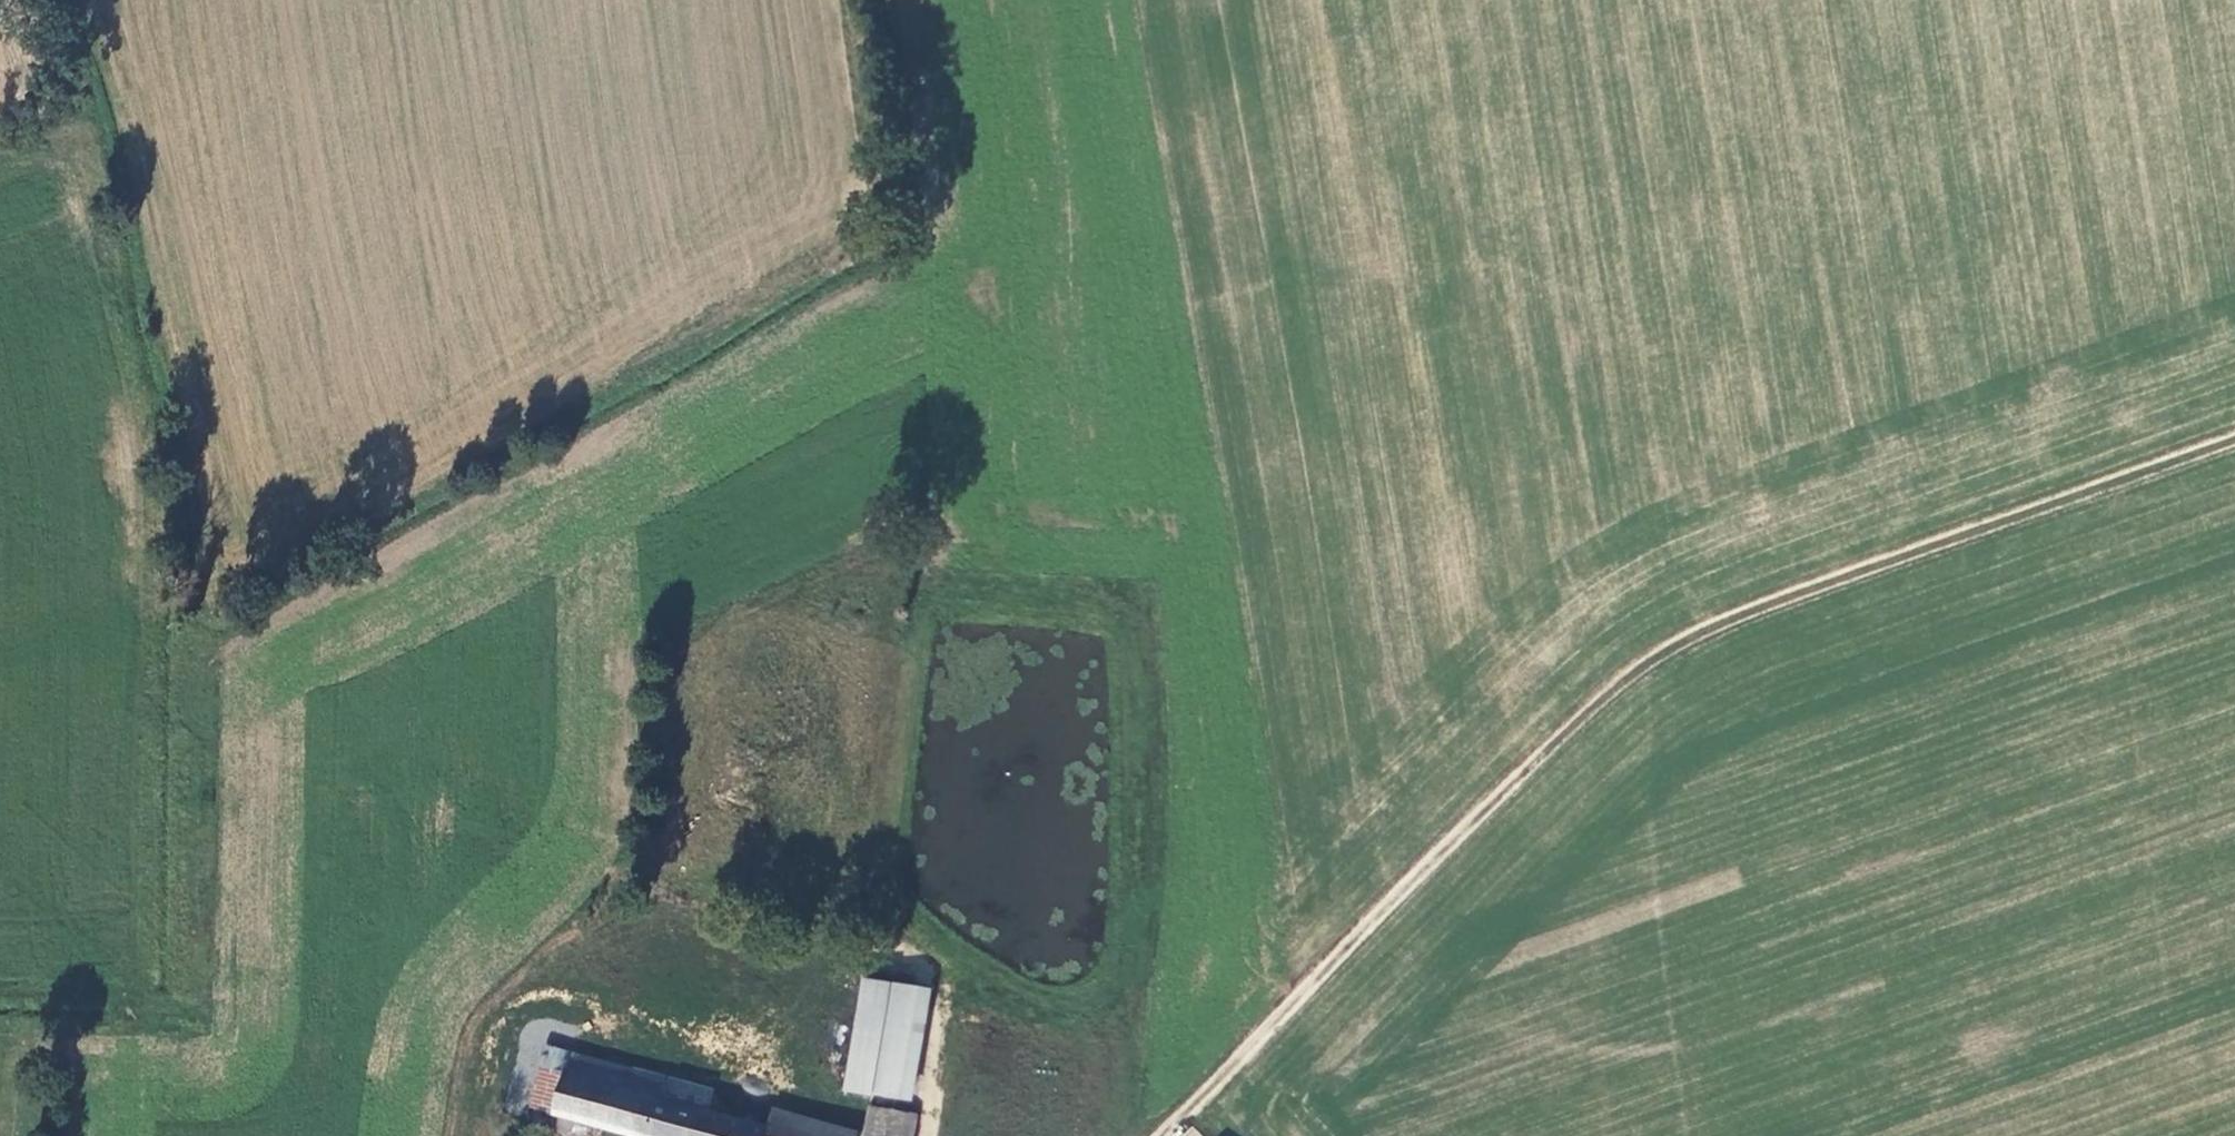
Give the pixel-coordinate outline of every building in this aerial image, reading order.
[(859,980),(836,1095),(903,1108),(922,994),(859,980)] [(769,1134),(686,1112),(690,1091),(546,1055),(531,1113),(617,1135),(769,1135),(769,1134)] [(870,1109),(865,1135),(918,1135),(921,1120),(902,1115),(870,1109)] [(773,1118),(769,1134),(769,1135),(846,1135),(773,1118)]
